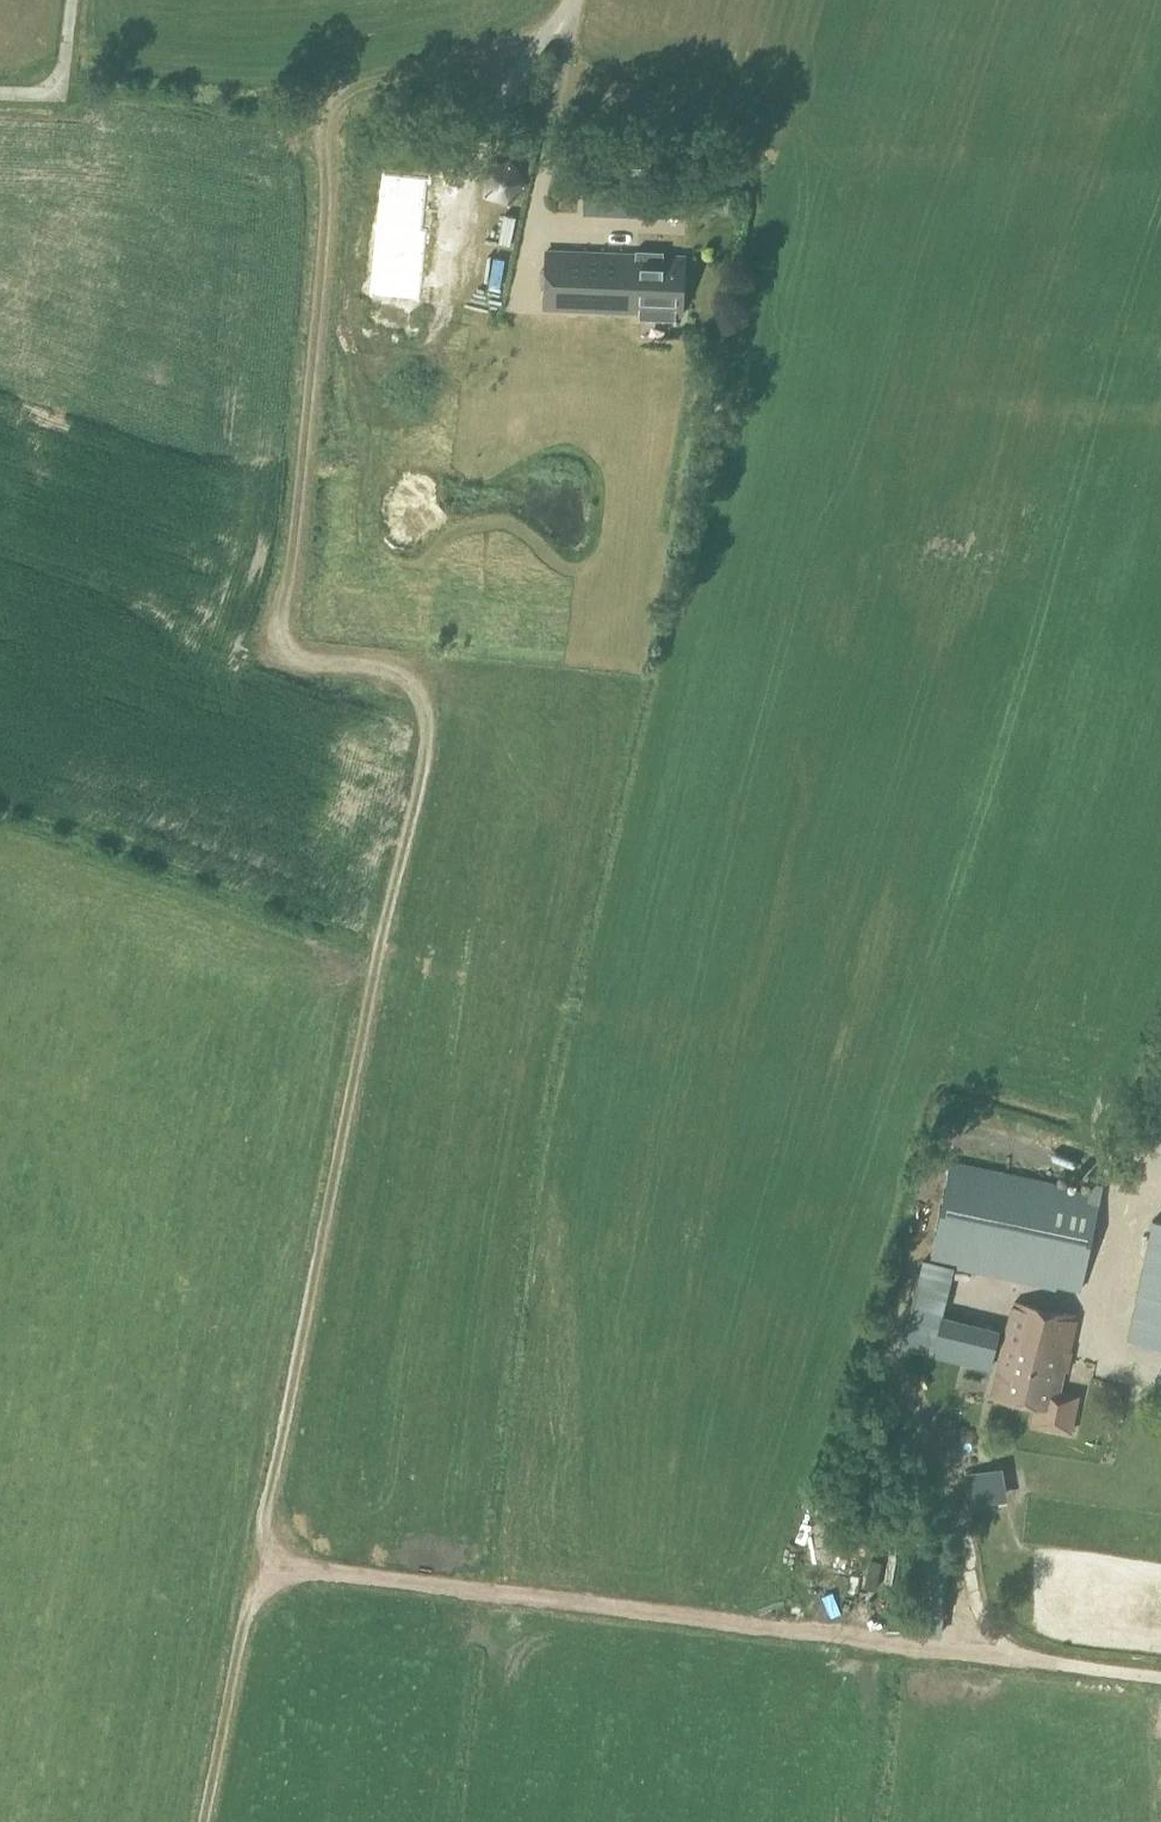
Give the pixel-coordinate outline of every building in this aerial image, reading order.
[(485,170),(485,195),(509,203),(524,183),(510,162),(485,170)] [(383,172),(371,296),(373,296),(373,294),(418,298),(417,300),(419,301),(426,230),(431,182),(432,177),(430,177),(430,179),(385,175),(385,172),(383,172)] [(601,186),(600,215),(652,217),(653,197),(670,198),(670,189),(601,186)] [(547,251),(544,308),(640,312),(639,319),(676,321),(676,314),(682,314),(684,257),(664,256),(664,252),(636,250),(635,255),(547,251)] [(1081,1290),(1100,1196),(951,1165),(931,1257),(1081,1290)] [(1128,1339),(1160,1346),(1160,1222),(1153,1220),(1128,1339)] [(939,1293),(952,1293),(953,1276),(911,1275),(909,1342),(937,1343),(939,1293)] [(1014,1301),(994,1386),(992,1397),(1058,1410),(1078,1315),(1014,1301)] [(979,1357),(991,1320),(966,1312),(954,1349),(979,1357)] [(983,1469),(961,1471),(964,1501),(986,1499),(983,1469)]
